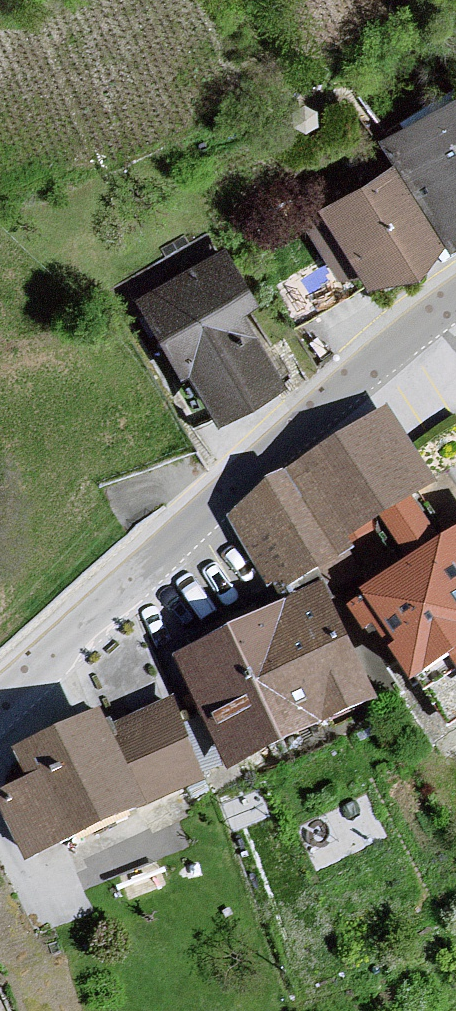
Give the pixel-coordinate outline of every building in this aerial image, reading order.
[(451,253),(455,250),(455,92),(378,142),(393,165),(451,253)] [(393,165),(298,222),(336,284),(361,275),(390,289),(451,253),(393,165)] [(230,249),(136,298),(178,378),(192,371),(219,422),(288,386),(249,312),(259,305),(230,249)] [(389,405),(285,472),(340,560),(380,526),(414,499),(439,481),(389,405)] [(266,481),(230,518),(282,597),(340,560),(285,472),(266,481)] [(442,535),(414,499),(380,526),(406,561),(442,535)] [(359,593),(418,686),(452,663),(455,669),(455,532),(359,593)] [(324,583),(177,659),(230,774),(379,702),(324,583)] [(26,862),(206,784),(174,696),(113,723),(103,708),(15,752),(30,780),(0,795),(0,807),(26,862)]
